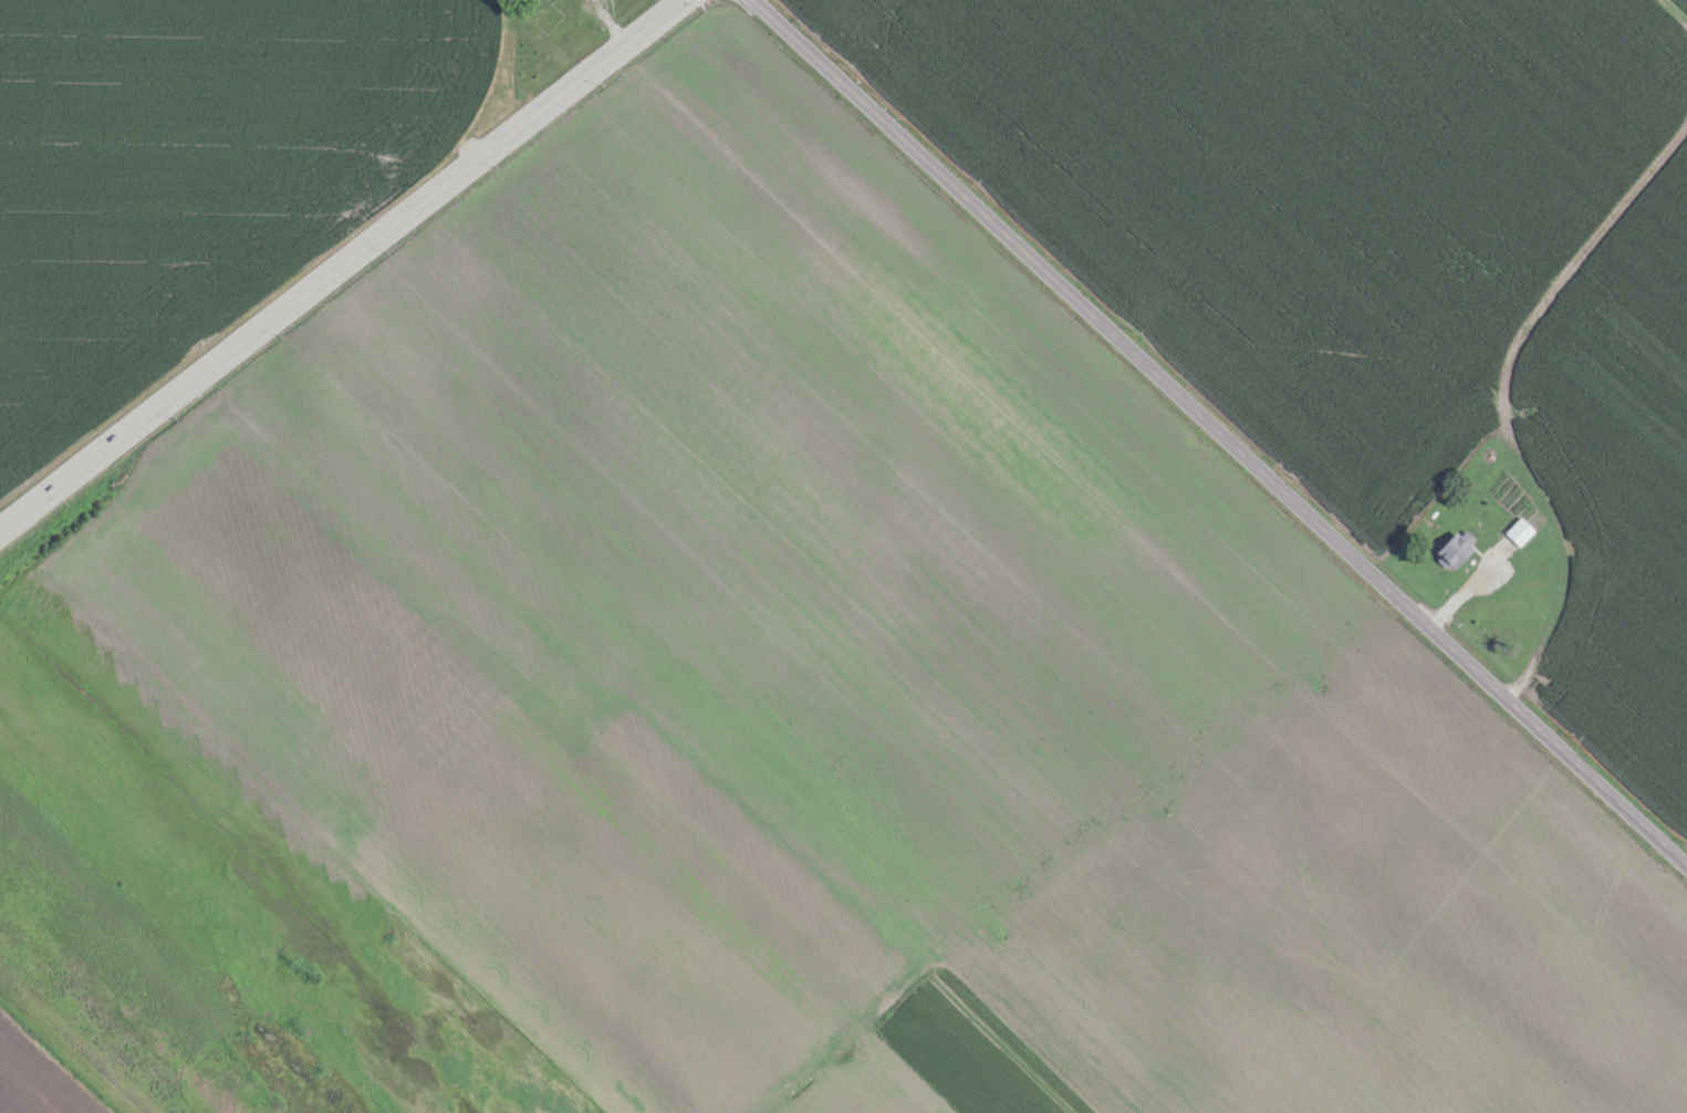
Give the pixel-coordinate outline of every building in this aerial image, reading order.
[(1503,532),(1517,546),(1532,530),(1518,517),(1503,532)] [(1433,555),(1449,569),(1475,542),(1460,527),(1433,555)]
